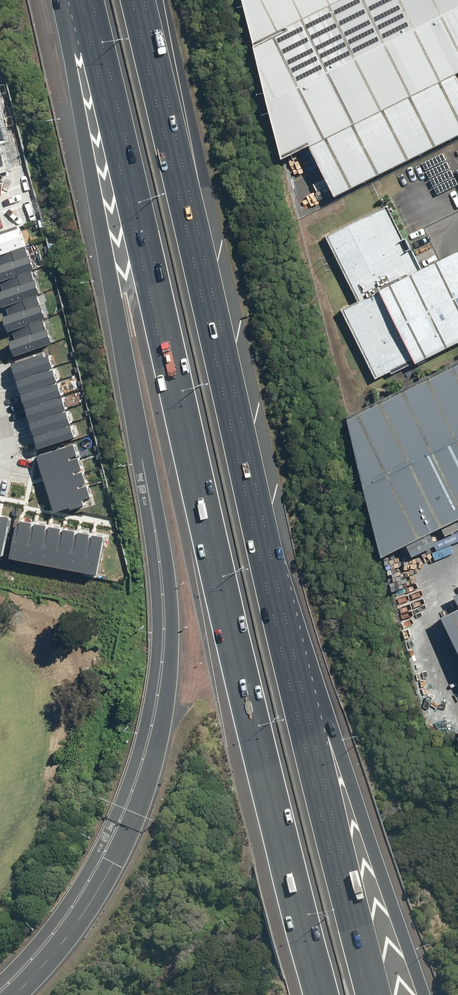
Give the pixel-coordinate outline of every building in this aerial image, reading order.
[(457,72),(457,0),(250,0),(289,161),(457,72)] [(334,199),(457,138),(457,81),(457,80),(311,152),(334,199)] [(457,342),(457,251),(423,269),(390,204),(329,234),(362,300),(343,309),(379,381),(457,342)] [(30,259),(20,226),(0,232),(0,269),(30,259)] [(0,269),(0,294),(33,284),(30,274),(34,272),(30,259),(0,269)] [(0,294),(0,319),(39,306),(36,296),(41,295),(38,282),(33,284),(0,294)] [(0,319),(5,336),(45,324),(45,323),(47,322),(42,306),(39,307),(39,306),(0,319)] [(45,324),(5,336),(13,359),(52,347),(45,324)] [(46,353),(14,363),(18,377),(55,366),(52,355),(47,357),(46,353)] [(389,554),(457,519),(457,361),(352,415),(389,554)] [(55,366),(18,377),(22,391),(60,380),(55,366)] [(60,380),(22,391),(27,405),(64,394),(60,380)] [(64,394),(27,405),(31,419),(68,408),(64,394)] [(68,408),(31,419),(36,433),(73,422),(68,408)] [(73,422),(36,433),(40,447),(77,436),(73,422)] [(76,444),(40,455),(44,469),(81,458),(76,444)] [(81,458),(44,469),(49,483),(85,472),(81,458)] [(85,472),(49,483),(53,497),(90,486),(85,472)] [(90,486),(53,497),(58,511),(86,503),(85,499),(93,496),(90,486)] [(4,554),(11,516),(0,514),(0,554),(4,554)] [(12,557),(26,560),(34,520),(20,518),(12,557)] [(26,560),(41,563),(49,523),(34,520),(26,560)] [(41,563),(55,566),(63,526),(49,523),(41,563)] [(55,566),(70,569),(77,529),(63,526),(55,566)] [(70,569),(84,571),(92,532),(77,529),(70,569)] [(84,571),(98,574),(106,534),(92,532),(84,571)] [(457,638),(457,610),(447,616),(457,638)]
